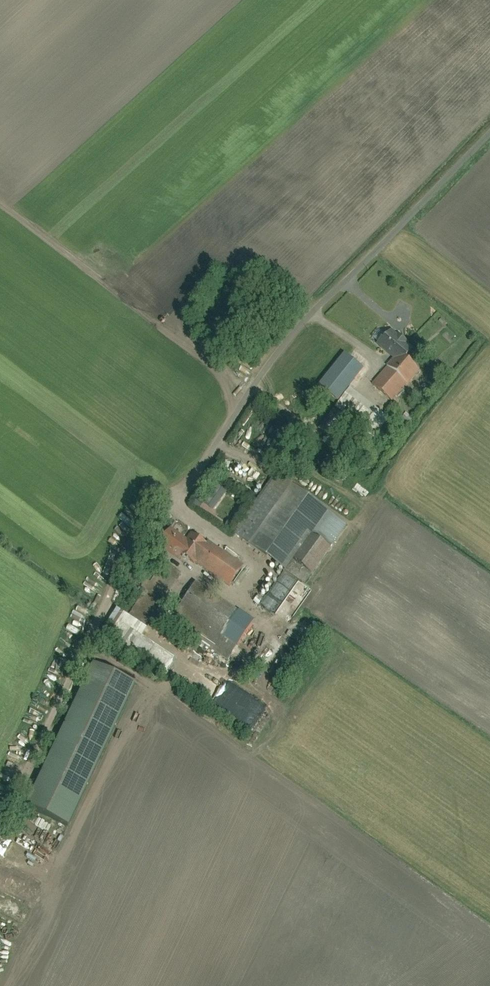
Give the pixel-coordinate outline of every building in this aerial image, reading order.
[(389,332),(375,349),(381,354),(395,338),(389,332)] [(372,386),(392,403),(419,371),(399,354),(372,386)] [(337,441),(351,421),(373,437),(386,418),(348,391),(353,385),(350,383),(357,372),(341,361),(329,376),(337,382),(332,389),(342,396),(318,429),(337,441)] [(227,462),(221,472),(226,475),(232,465),(227,462)] [(270,476),(231,536),(284,570),(291,560),(312,574),(345,524),(270,476)] [(349,486),(355,487),(357,481),(351,479),(349,486)] [(221,489),(208,508),(216,513),(229,494),(221,489)] [(134,504),(129,511),(137,517),(142,511),(134,504)] [(167,532),(157,548),(185,564),(191,556),(233,581),(242,567),(193,538),(189,545),(167,532)] [(174,573),(161,565),(141,598),(154,606),(174,573)] [(284,577),(263,607),(291,626),(311,596),(284,577)] [(191,584),(173,614),(229,648),(247,619),(191,584)] [(94,591),(88,595),(91,600),(97,597),(94,591)] [(148,630),(154,620),(136,610),(130,620),(148,630)] [(177,655),(122,619),(112,635),(167,671),(177,655)] [(272,671),(276,659),(271,657),(267,669),(272,671)] [(34,810),(75,829),(139,687),(99,669),(34,810)] [(254,730),(268,711),(243,692),(236,701),(228,695),(221,705),(254,730)]
